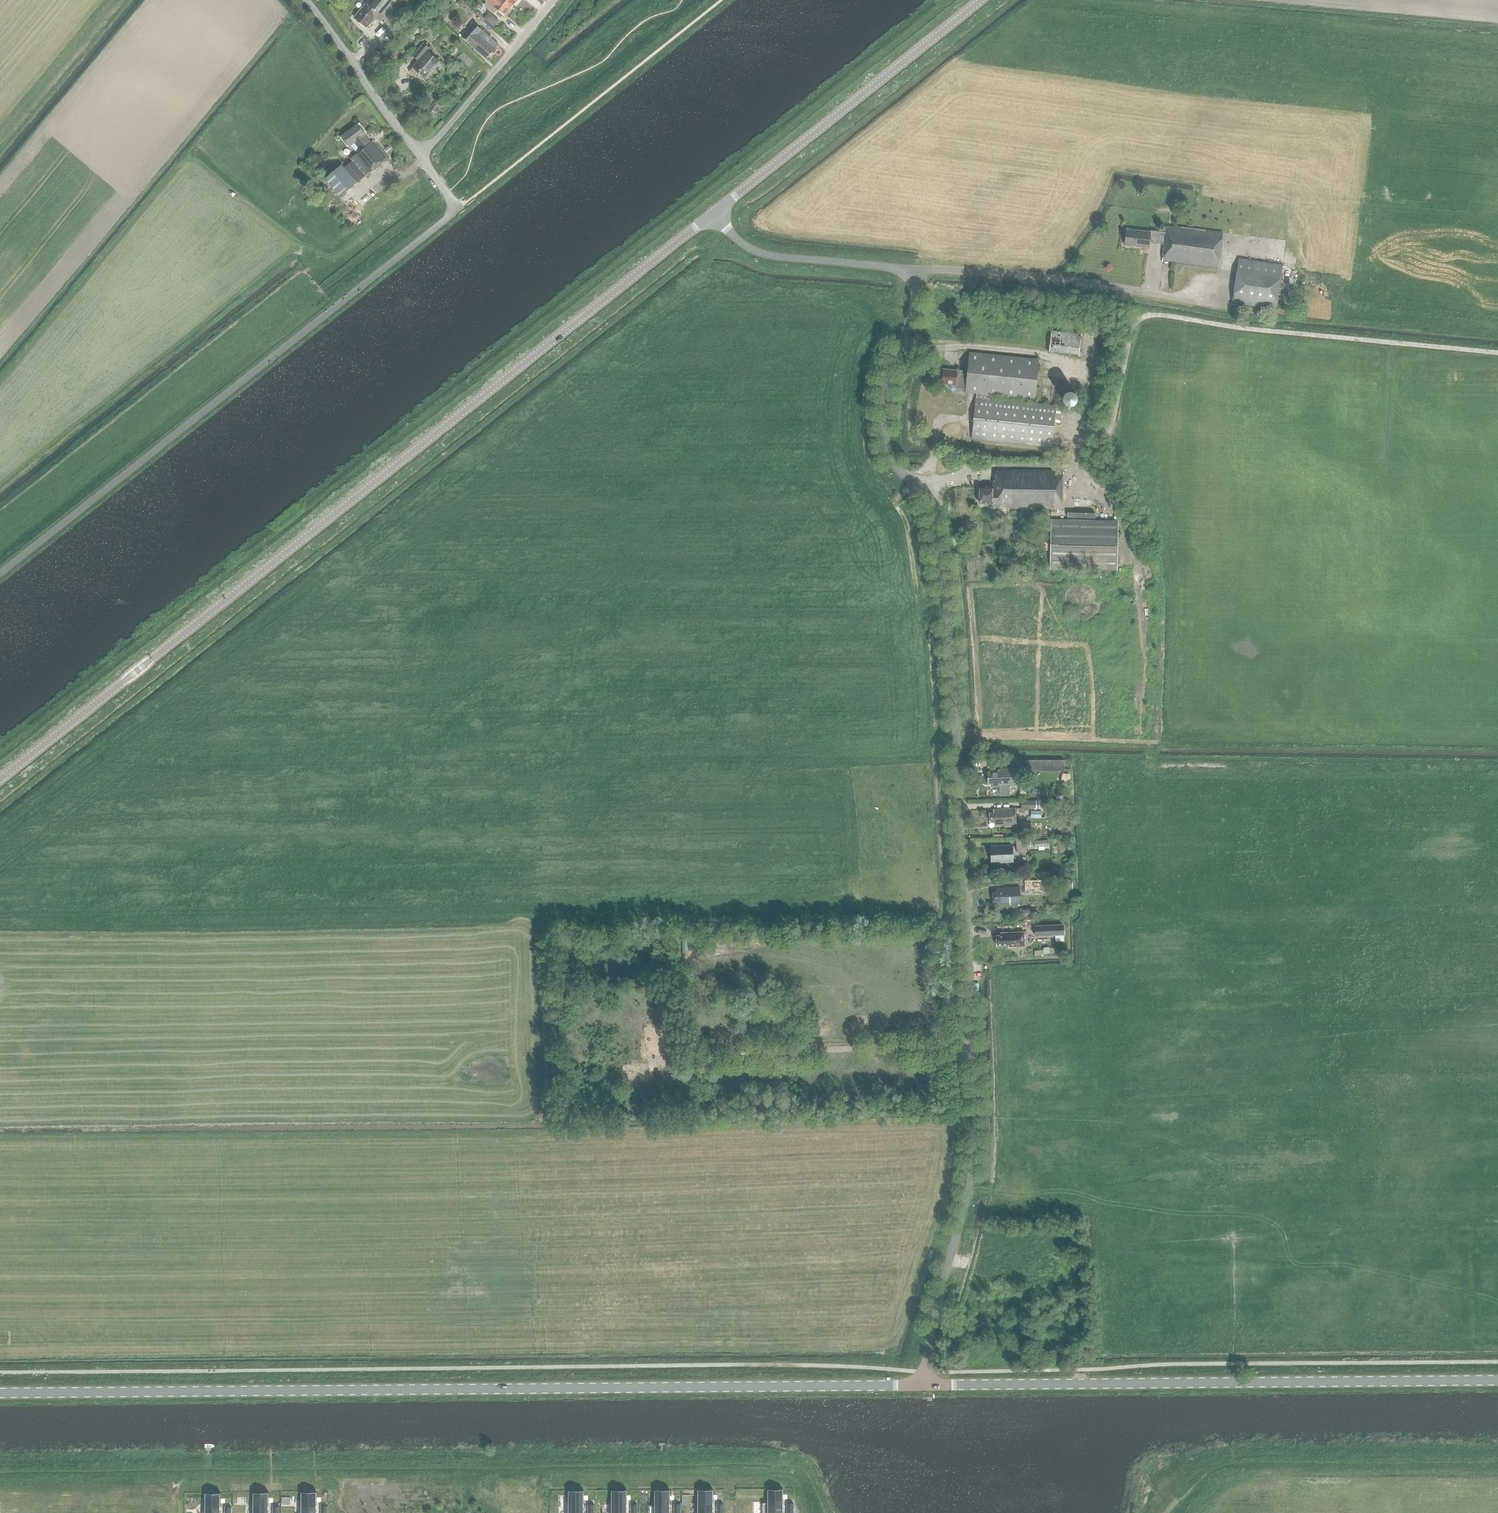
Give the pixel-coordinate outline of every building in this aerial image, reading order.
[(382,23),(402,0),(366,0),(363,3),(365,4),(354,17),(366,27),(375,17),(382,23)] [(492,5),(505,15),(513,5),(507,0),(489,0),(493,3),(492,5)] [(450,11),(454,7),(450,2),(446,6),(450,11)] [(484,19),(494,27),(497,23),(495,21),(497,19),(489,12),(484,19)] [(498,44),(483,29),(482,30),(473,22),(461,35),(470,43),(469,44),(485,59),(498,44)] [(413,68),(426,79),(441,62),(428,51),(431,48),(425,43),(416,53),(421,58),(413,68)] [(434,103),(430,109),(434,112),(439,106),(434,103)] [(352,162),(345,167),(357,183),(387,159),(373,141),(370,143),(364,135),(366,133),(358,123),(340,138),(348,147),(351,145),(355,150),(357,153),(351,158),(349,159),(352,162)] [(339,197),(356,184),(344,168),(342,166),(324,179),(339,197)] [(1218,268),(1222,232),(1173,226),(1173,228),(1166,227),(1165,232),(1150,231),(1150,232),(1126,229),(1124,245),(1148,248),(1149,243),(1164,245),(1162,261),(1218,268)] [(1232,303),(1276,309),(1282,263),(1239,257),(1232,303)] [(1080,353),(1083,331),(1053,328),(1050,350),(1080,353)] [(990,398),(990,395),(1035,400),(1038,360),(969,353),(967,371),(955,370),(955,371),(942,369),(941,384),(955,385),(955,388),(965,389),(965,392),(976,394),(972,439),(1053,447),(1057,405),(990,398)] [(1064,389),(1067,401),(1078,399),(1076,387),(1064,389)] [(1062,471),(995,470),(995,481),(992,481),(992,487),(980,487),(980,495),(979,495),(979,501),(979,503),(981,503),(981,504),(988,504),(988,503),(992,503),(992,505),(993,506),(1002,506),(1012,507),(1012,508),(1062,509),(1062,471)] [(1118,521),(1051,520),(1050,568),(1116,570),(1118,521)] [(1054,760),(1035,761),(1035,770),(1054,770),(1054,760)] [(1015,786),(1014,768),(1005,768),(1005,769),(998,770),(998,771),(987,772),(987,784),(992,784),(992,787),(1015,786)] [(1039,801),(1021,801),(1021,810),(1039,809),(1039,801)] [(989,813),(989,823),(994,822),(994,825),(1016,824),(1015,809),(993,810),(993,813),(989,813)] [(1031,810),(1031,819),(1041,819),(1041,811),(1031,810)] [(1026,839),(1016,840),(1017,853),(1027,852),(1026,839)] [(1048,840),(1034,841),(1034,848),(1038,847),(1038,851),(1044,850),(1044,847),(1048,847),(1048,840)] [(991,863),(1014,862),(1013,845),(990,846),(991,863)] [(1057,880),(1057,890),(1072,889),(1072,880),(1057,880)] [(1038,881),(1022,881),(1022,890),(1038,890),(1038,881)] [(1020,904),(1019,887),(996,888),(996,892),(992,892),(993,902),(997,902),(997,905),(1020,904)] [(1035,936),(1064,934),(1064,923),(1035,925),(1035,936)] [(1024,946),(1024,932),(1000,933),(1000,935),(996,935),(997,945),(1008,945),(1008,947),(1024,946)] [(1487,1510),(1494,1510),(1494,1512),(1497,1512),(1497,1483),(1494,1483),(1494,1505),(1487,1505),(1487,1510)] [(712,1495),(696,1495),(696,1512),(712,1512),(712,1495)] [(763,1512),(783,1512),(783,1495),(782,1495),(769,1495),(768,1495),(768,1503),(763,1503),(763,1512)] [(579,1496),(563,1496),(564,1512),(579,1512),(579,1496)] [(624,1496),(608,1496),(608,1512),(624,1512),(624,1496)] [(668,1496),(652,1496),(652,1512),(668,1512),(668,1496)] [(253,1512),(269,1512),(269,1498),(253,1498),(253,1512)] [(301,1512),(317,1512),(317,1498),(301,1498),(301,1512)] [(205,1512),(221,1512),(221,1499),(205,1499),(205,1512)]
